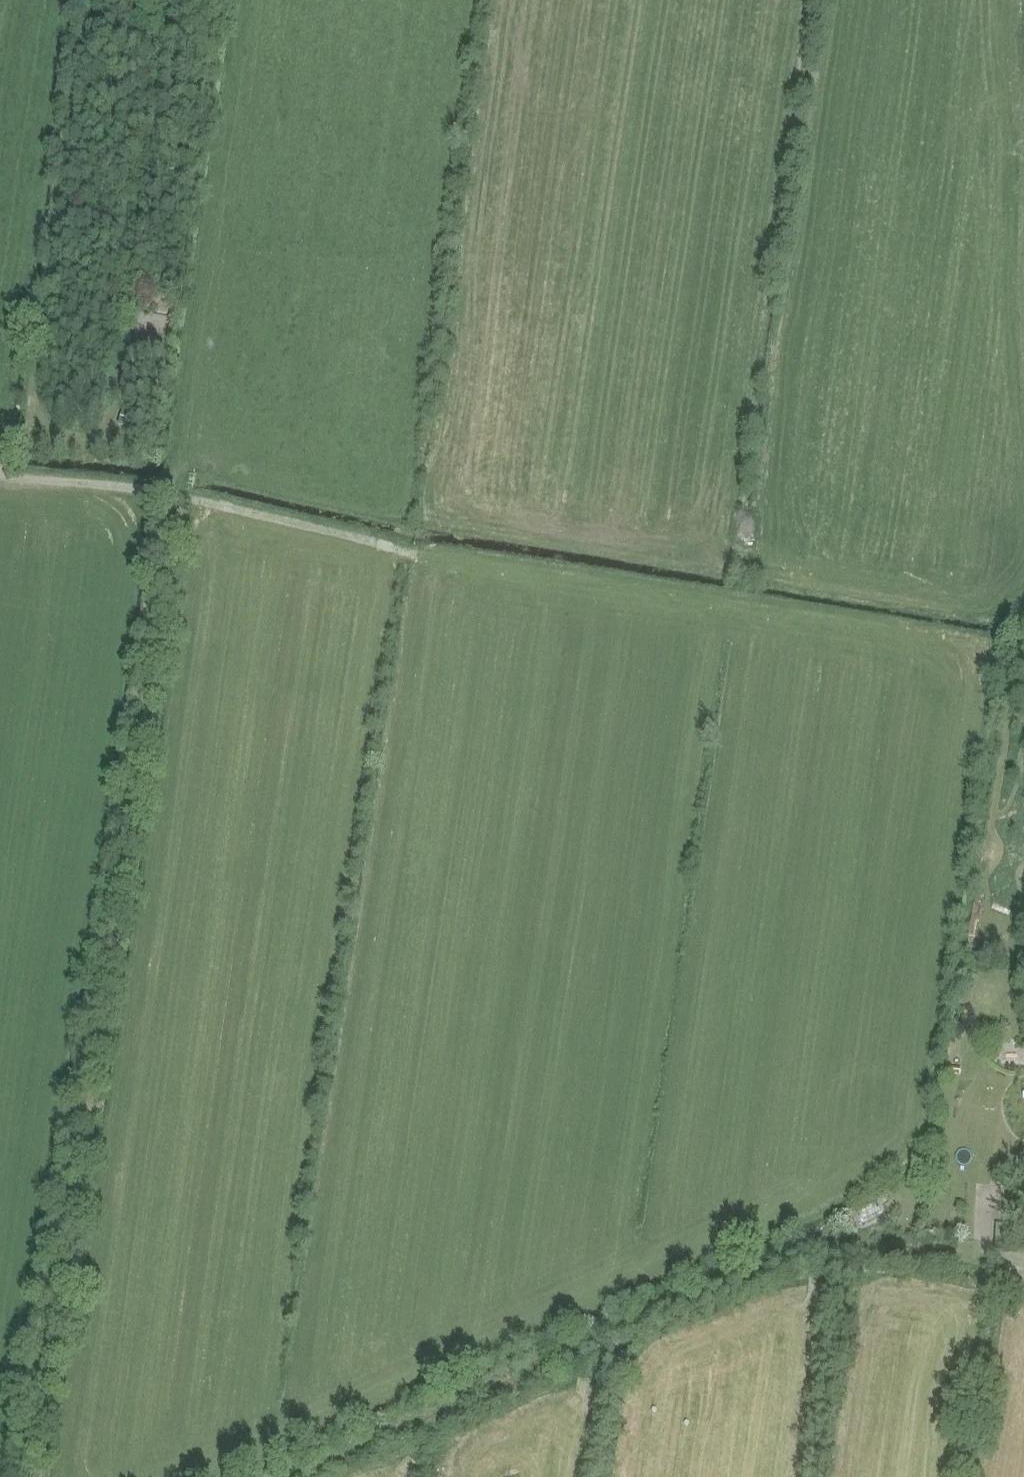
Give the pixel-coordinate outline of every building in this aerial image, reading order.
[(989,953),(988,961),(1004,964),(1005,955),(989,953)]
